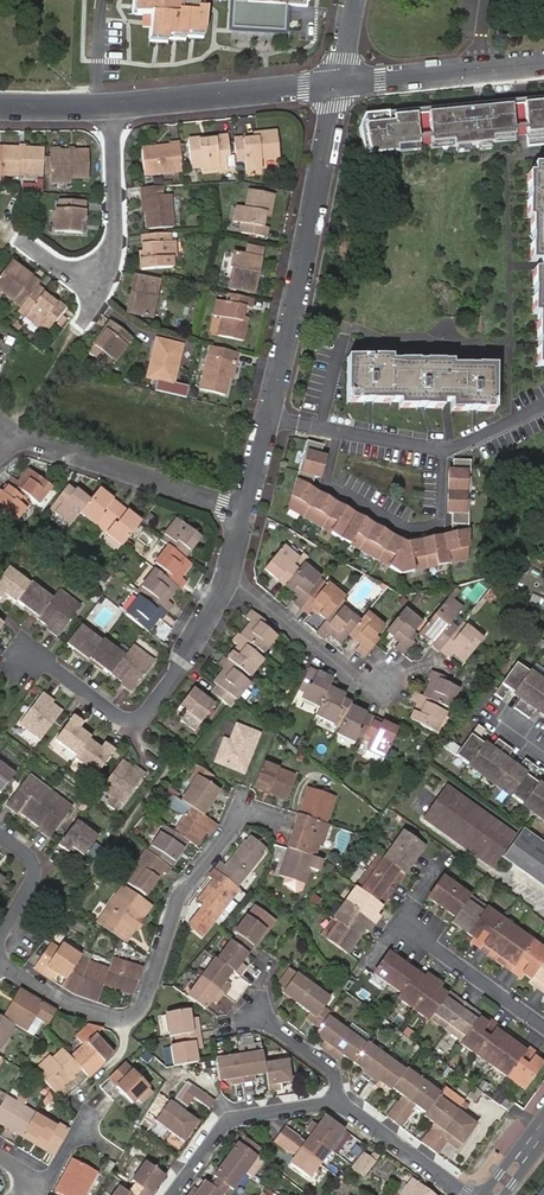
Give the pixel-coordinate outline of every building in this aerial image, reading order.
[(140,5),(139,11),(147,12),(154,13),(157,13),(156,25),(155,38),(159,39),(161,39),(165,39),(173,40),(175,36),(177,36),(191,38),(194,38),(194,33),(200,33),(210,34),(212,11),(208,7),(208,3),(208,0),(141,0),(140,5)] [(234,28),(284,28),(284,18),(285,11),(285,6),(307,7),(308,0),(235,0),(234,28)] [(511,26),(499,25),(498,36),(509,37),(511,26)] [(364,116),(358,127),(363,157),(397,153),(396,148),(525,135),(526,148),(543,146),(543,99),(364,116)] [(19,142),(19,133),(2,132),(1,141),(19,142)] [(232,143),(234,164),(243,163),(245,176),(260,174),(259,162),(278,161),(276,135),(259,136),(260,141),(252,142),(232,143)] [(201,144),(200,141),(185,142),(188,171),(198,170),(198,172),(224,170),(223,160),(227,159),(226,139),(213,140),(213,143),(201,144)] [(141,176),(180,173),(177,146),(139,151),(141,176)] [(20,177),(43,177),(44,152),(2,152),(0,180),(20,181),(20,177)] [(88,152),(50,152),(50,182),(71,183),(71,179),(88,179),(88,152)] [(537,263),(543,263),(543,166),(533,166),(533,174),(526,175),(525,193),(527,193),(527,201),(525,201),(525,219),(528,220),(528,236),(530,236),(530,246),(528,246),(528,263),(537,263)] [(162,196),(161,188),(141,189),(141,198),(145,198),(146,212),(147,228),(173,227),(170,196),(162,196)] [(258,227),(260,218),(262,211),(267,212),(271,196),(247,191),(243,208),(234,206),(231,223),(239,225),(237,233),(259,238),(262,228),(258,227)] [(80,223),(85,224),(85,202),(60,201),(59,211),(56,211),(55,234),(80,235),(80,223)] [(170,243),(170,234),(142,236),(143,252),(144,258),(139,258),(140,269),(171,267),(171,258),(175,258),(175,242),(170,243)] [(251,274),(255,275),(260,251),(244,247),(242,257),(231,254),(228,270),(229,270),(226,288),(251,293),(253,285),(249,284),(251,274)] [(23,308),(39,287),(41,285),(12,264),(0,280),(0,291),(23,308)] [(537,271),(531,271),(530,289),(532,289),(533,297),(531,297),(530,315),(536,315),(535,341),(537,341),(537,348),(536,348),(536,367),(543,367),(543,271),(537,271)] [(153,318),(161,280),(136,275),(133,294),(137,295),(133,313),(153,318)] [(170,282),(182,285),(183,279),(171,277),(170,282)] [(23,308),(19,314),(41,330),(43,328),(50,332),(67,309),(59,303),(57,306),(51,301),(45,296),(47,293),(39,287),(23,308)] [(249,299),(226,294),(225,302),(215,300),(212,317),(220,319),(216,336),(240,342),(244,325),(239,324),(240,316),(242,307),(247,308),(249,299)] [(116,362),(133,339),(111,322),(105,330),(108,331),(91,354),(107,366),(112,360),(116,362)] [(172,384),(181,345),(156,339),(147,377),(172,384)] [(238,353),(209,346),(200,390),(224,396),(229,378),(233,362),(236,363),(238,353)] [(373,359),(373,362),(373,371),(379,371),(379,364),(390,364),(390,359),(373,359)] [(348,361),(347,405),(364,404),(364,402),(373,403),(373,405),(393,404),(393,403),(400,403),(400,410),(419,410),(419,408),(426,408),(426,410),(442,410),(442,404),(442,369),(431,368),(431,377),(425,377),(425,364),(418,364),(418,363),(398,362),(398,364),(390,364),(379,364),(379,371),(373,371),(373,362),(348,361)] [(425,362),(425,364),(425,377),(431,377),(431,368),(442,369),(442,365),(442,363),(425,362)] [(442,365),(442,369),(442,404),(450,404),(450,367),(450,365),(442,365)] [(477,366),(477,368),(477,381),(485,381),(485,372),(495,372),(495,366),(477,366)] [(450,367),(450,404),(450,412),(468,412),(468,410),(477,411),(477,412),(494,412),(495,372),(485,372),(485,381),(477,381),(477,368),(450,367)] [(323,445),(306,440),(286,509),(401,573),(467,561),(470,460),(453,460),(450,533),(405,542),(311,487),(323,445)] [(199,468),(191,462),(186,469),(194,475),(199,468)] [(26,500),(27,501),(30,497),(40,505),(54,487),(31,469),(21,483),(14,478),(8,486),(26,500)] [(83,514),(92,502),(78,491),(71,485),(57,503),(63,508),(58,514),(74,526),(83,514)] [(26,500),(8,486),(0,496),(0,514),(15,526),(28,510),(22,505),(26,500)] [(109,524),(123,507),(115,500),(102,489),(92,502),(83,514),(99,527),(104,520),(109,524)] [(63,508),(57,503),(53,509),(58,514),(63,508)] [(109,535),(125,548),(127,545),(143,524),(144,523),(130,512),(123,507),(109,524),(114,528),(109,535)] [(171,547),(186,559),(203,537),(180,519),(167,535),(173,540),(169,545),(171,547)] [(163,540),(169,545),(173,540),(167,535),(163,540)] [(286,587),(301,569),(295,564),(300,558),(285,546),(265,569),(274,576),(275,575),(281,579),(279,580),(286,587)] [(180,587),(183,590),(188,582),(183,578),(193,565),(186,559),(171,547),(157,564),(167,572),(165,575),(180,587)] [(305,564),(301,569),(286,587),(300,597),(295,603),(303,610),(318,592),(314,589),(322,578),(305,564)] [(18,601),(19,599),(32,582),(10,565),(0,579),(0,596),(2,597),(5,593),(6,592),(10,595),(18,601)] [(153,601),(168,613),(175,604),(169,601),(180,587),(165,575),(157,570),(144,587),(154,595),(151,599),(153,601)] [(56,594),(34,578),(32,582),(19,599),(27,605),(40,615),(56,594)] [(474,605),(486,589),(474,580),(463,596),(474,605)] [(321,595),(318,592),(303,610),(310,616),(315,610),(329,622),(334,615),(348,599),(330,585),(321,595)] [(39,617),(36,620),(47,628),(51,631),(49,634),(56,639),(82,605),(60,589),(56,594),(40,615),(39,617)] [(163,621),(169,613),(168,613),(153,601),(150,604),(139,596),(126,614),(145,628),(149,631),(159,618),(163,621)] [(543,611),(543,600),(540,598),(536,607),(543,611)] [(464,611),(450,600),(421,635),(428,640),(428,639),(430,638),(433,640),(435,638),(437,640),(434,644),(433,645),(434,645),(441,652),(456,634),(459,631),(451,625),(458,617),(464,611)] [(40,615),(27,605),(26,607),(39,617),(40,615)] [(334,615),(329,622),(319,633),(327,639),(331,633),(343,643),(350,636),(350,635),(362,621),(346,608),(337,618),(334,615)] [(408,608),(389,630),(401,640),(397,645),(406,653),(419,637),(415,633),(424,622),(408,608)] [(254,623),(243,636),(258,648),(265,654),(279,637),(278,636),(281,632),(255,611),(248,619),(254,623)] [(362,621),(350,635),(362,645),(357,650),(366,658),(374,648),(379,642),(381,640),(377,637),(386,627),(369,613),(362,621)] [(451,625),(459,631),(466,622),(458,617),(451,625)] [(75,650),(88,659),(89,658),(102,641),(81,625),(67,644),(75,650)] [(461,637),(456,634),(441,652),(449,658),(454,652),(467,664),(482,647),(486,642),(469,627),(461,637)] [(243,636),(241,634),(234,642),(239,646),(229,659),(244,671),(251,677),(264,660),(255,651),(258,648),(243,636)] [(126,654),(105,638),(102,641),(89,658),(103,669),(111,675),(126,654)] [(126,654),(111,675),(121,683),(125,685),(123,688),(131,693),(156,660),(134,643),(126,654)] [(88,659),(75,650),(73,651),(87,662),(87,661),(88,659)] [(215,681),(237,699),(250,683),(240,676),(244,671),(229,659),(227,657),(220,665),(225,669),(215,681)] [(103,669),(89,658),(88,659),(87,661),(101,671),(103,669)] [(516,663),(494,695),(502,701),(509,690),(514,688),(514,693),(517,695),(522,694),(521,699),(514,709),(530,720),(537,710),(542,707),(541,713),(543,715),(543,683),(516,663)] [(320,708),(329,688),(333,679),(309,669),(300,689),(306,692),(302,700),(320,708)] [(430,682),(423,697),(435,702),(449,708),(458,688),(446,683),(448,680),(431,672),(427,680),(430,682)] [(213,703),(192,687),(178,705),(200,721),(213,703)] [(349,707),(353,698),(344,694),(343,697),(338,695),(339,693),(329,688),(320,708),(316,717),(340,728),(349,707)] [(39,743),(63,711),(52,703),(48,700),(50,698),(43,692),(18,726),(39,743)] [(435,702),(423,697),(420,696),(415,693),(411,702),(417,704),(410,720),(436,732),(445,712),(433,706),(435,702)] [(364,739),(373,719),(349,707),(340,728),(337,735),(355,743),(358,736),(364,739)] [(90,741),(92,738),(84,732),(80,729),(81,727),(84,724),(74,716),(56,741),(77,757),(90,741)] [(398,730),(373,719),(364,739),(363,740),(369,742),(366,750),(367,750),(365,756),(366,759),(379,765),(382,764),(385,758),(387,754),(398,730)] [(231,744),(225,742),(218,761),(247,772),(261,733),(239,725),(233,740),(231,744)] [(532,781),(539,771),(524,760),(516,771),(512,772),(512,769),(512,767),(510,765),(509,765),(504,767),(504,761),(512,751),(497,740),(489,751),(484,752),(485,747),(482,745),(477,747),(478,742),(485,732),(477,726),(460,749),(455,757),(543,821),(543,791),(539,792),(539,787),(537,785),(531,786),(532,781)] [(444,738),(439,745),(455,757),(460,749),(444,738)] [(97,746),(90,741),(77,757),(75,759),(97,776),(115,751),(105,744),(101,749),(97,746)] [(134,767),(123,759),(101,789),(123,805),(146,773),(139,768),(138,770),(134,767)] [(265,763),(255,786),(289,799),(299,776),(265,763)] [(1,794),(15,775),(0,764),(0,793),(1,794)] [(44,832),(42,834),(49,839),(73,808),(30,776),(6,807),(13,812),(15,810),(19,813),(40,828),(44,832)] [(221,790),(200,776),(184,801),(186,802),(205,814),(221,790)] [(311,788),(302,815),(328,824),(337,797),(311,788)] [(490,867),(512,834),(448,789),(425,821),(436,829),(439,824),(443,827),(440,831),(482,861),(484,857),(488,860),(485,863),(490,867)] [(208,828),(214,832),(217,828),(219,824),(205,814),(186,802),(179,812),(185,816),(175,831),(189,839),(197,845),(208,828)] [(328,824),(302,815),(290,849),(315,858),(319,846),(322,847),(331,825),(328,824)] [(76,821),(58,846),(68,853),(70,850),(72,848),(76,851),(84,857),(98,838),(76,821)] [(175,831),(166,825),(151,848),(174,862),(189,839),(175,831)] [(414,861),(423,847),(402,832),(392,845),(395,847),(411,859),(414,861)] [(512,834),(490,867),(494,869),(495,868),(502,857),(543,887),(543,846),(526,833),(508,856),(505,854),(516,838),(512,834)] [(252,836),(247,841),(261,852),(265,847),(252,836)] [(226,865),(221,861),(216,868),(237,886),(263,854),(261,852),(247,841),(246,840),(226,865)] [(395,847),(385,860),(402,872),(405,873),(408,868),(406,866),(411,859),(395,847)] [(168,871),(172,864),(148,848),(126,879),(148,893),(164,869),(168,871)] [(315,858),(290,849),(280,876),(305,886),(315,858)] [(381,856),(369,872),(394,889),(398,883),(396,881),(402,872),(385,860),(381,856)] [(237,886),(216,868),(210,875),(214,879),(197,899),(204,904),(189,923),(202,933),(239,887),(237,886)] [(358,888),(379,904),(384,897),(387,899),(394,889),(369,872),(358,888)] [(396,881),(398,883),(405,873),(402,872),(396,881)] [(148,893),(126,879),(126,880),(147,895),(148,893)] [(443,879),(429,899),(436,905),(438,903),(443,906),(456,888),(443,879)] [(113,909),(126,889),(121,886),(108,906),(113,909)] [(346,904),(375,925),(380,918),(375,915),(382,905),(379,904),(358,888),(346,904)] [(456,888),(443,906),(449,910),(448,913),(456,919),(470,898),(456,888)] [(102,926),(119,937),(126,942),(136,928),(134,919),(142,918),(151,906),(126,889),(113,909),(108,906),(97,922),(102,926)] [(470,898),(456,919),(452,924),(460,930),(461,927),(469,933),(486,909),(470,898)] [(346,904),(335,919),(357,935),(360,937),(365,931),(369,934),(375,925),(346,904)] [(236,934),(231,941),(247,953),(272,920),(253,905),(232,931),(236,934)] [(477,942),(474,946),(480,950),(501,921),(486,909),(469,933),(467,936),(473,940),(477,942)] [(145,920),(142,918),(134,919),(136,928),(138,930),(145,920)] [(357,935),(335,919),(321,938),(347,956),(353,948),(350,946),(357,935)] [(501,921),(480,950),(487,955),(489,951),(498,958),(517,932),(501,921)] [(461,927),(460,930),(467,936),(469,933),(461,927)] [(517,932),(498,958),(507,965),(505,968),(512,973),(533,944),(517,932)] [(350,946),(353,948),(360,937),(357,935),(350,946)] [(231,971),(239,976),(244,969),(238,965),(240,962),(247,953),(231,941),(229,940),(215,959),(231,971)] [(50,944),(34,968),(43,974),(47,967),(57,974),(66,980),(81,957),(61,944),(57,949),(50,944)] [(512,973),(519,978),(522,975),(525,977),(530,981),(543,962),(543,951),(533,944),(512,973)] [(489,951),(487,955),(496,962),(498,958),(489,951)] [(66,980),(62,986),(74,994),(99,1002),(104,985),(110,968),(87,962),(81,957),(66,980)] [(135,995),(144,968),(113,957),(110,968),(104,985),(135,995)] [(224,980),(231,971),(215,959),(213,957),(198,976),(223,994),(228,987),(222,983),(224,980)] [(394,962),(388,957),(376,974),(388,983),(385,988),(398,998),(414,976),(408,971),(410,969),(396,959),(394,962)] [(507,965),(498,958),(496,962),(505,968),(507,965)] [(530,981),(539,987),(537,990),(543,995),(543,962),(530,981)] [(43,974),(53,980),(57,974),(47,967),(43,974)] [(299,1003),(313,984),(296,972),(295,974),(288,968),(277,984),(284,989),(282,991),(299,1003)] [(424,980),(416,973),(414,976),(398,998),(429,1021),(431,1018),(448,995),(439,989),(442,986),(427,975),(424,980)] [(223,994),(198,976),(184,995),(204,1008),(210,999),(212,996),(218,1001),(223,994)] [(530,981),(529,984),(537,990),(539,987),(530,981)] [(327,1014),(329,1010),(321,1004),(328,995),(313,984),(299,1003),(309,1010),(315,1015),(311,1020),(318,1026),(327,1014)] [(24,992),(22,990),(14,1002),(17,1004),(24,992)] [(460,998),(451,991),(448,995),(456,1002),(460,998)] [(49,1025),(57,1012),(24,992),(17,1004),(14,1002),(5,1018),(16,1025),(28,1033),(37,1018),(49,1025)] [(474,1008),(460,998),(456,1002),(448,995),(431,1018),(463,1042),(479,1019),(470,1013),(474,1008)] [(164,1011),(168,1036),(174,1035),(199,1031),(198,1023),(190,1024),(189,1020),(187,1008),(164,1011)] [(479,1019),(482,1014),(474,1008),(470,1013),(479,1019)] [(305,1016),(311,1020),(315,1015),(309,1010),(305,1016)] [(325,1041),(321,1046),(328,1051),(346,1028),(327,1014),(318,1026),(313,1032),(322,1039),(325,1041)] [(1,1049),(16,1025),(5,1018),(0,1015),(0,1048),(1,1049)] [(463,1042),(461,1044),(523,1089),(541,1064),(536,1060),(533,1059),(536,1054),(522,1044),(519,1048),(510,1042),(502,1036),(505,1031),(490,1020),(487,1024),(484,1022),(479,1019),(463,1042)] [(103,1028),(89,1024),(75,1036),(83,1045),(70,1057),(80,1068),(88,1077),(90,1074),(101,1065),(97,1061),(110,1050),(96,1035),(103,1028)] [(346,1028),(328,1051),(335,1056),(339,1051),(343,1054),(352,1061),(365,1043),(346,1028)] [(199,1031),(174,1035),(175,1043),(169,1044),(171,1058),(194,1054),(193,1044),(192,1040),(200,1039),(199,1031)] [(514,1038),(505,1031),(502,1036),(510,1042),(514,1038)] [(522,1044),(514,1038),(510,1042),(519,1048),(522,1044)] [(367,1079),(385,1055),(366,1041),(365,1043),(352,1061),(361,1067),(365,1070),(361,1075),(367,1079)] [(70,1057),(63,1050),(53,1058),(51,1058),(35,1073),(49,1088),(53,1093),(80,1068),(70,1057)] [(106,1060),(112,1053),(110,1050),(97,1061),(101,1065),(106,1060)] [(264,1062),(263,1051),(239,1055),(244,1083),(251,1082),(250,1075),(254,1075),(266,1073),(264,1062)] [(239,1055),(215,1058),(218,1074),(219,1080),(230,1078),(233,1077),(235,1085),(244,1083),(239,1055)] [(391,1087),(404,1069),(385,1055),(367,1079),(374,1084),(378,1079),(381,1081),(390,1088),(391,1087)] [(286,1059),(264,1062),(266,1073),(268,1090),(276,1088),(275,1082),(279,1082),(289,1080),(286,1059)] [(150,1087),(125,1062),(110,1077),(133,1102),(150,1087)] [(408,1099),(422,1079),(406,1067),(404,1069),(391,1087),(402,1095),(408,1099)] [(437,1094),(439,1092),(422,1079),(408,1099),(413,1103),(425,1111),(437,1094)] [(199,1090),(192,1085),(181,1098),(188,1104),(194,1097),(199,1090)] [(214,1101),(199,1090),(194,1097),(209,1108),(214,1101)] [(437,1133),(455,1108),(437,1094),(425,1111),(423,1114),(431,1120),(435,1122),(430,1128),(421,1141),(427,1146),(437,1133)] [(403,1105),(408,1099),(402,1095),(397,1101),(403,1105)] [(3,1101),(0,1107),(0,1124),(21,1136),(23,1133),(34,1114),(6,1097),(3,1101)] [(506,1109),(509,1111),(515,1102),(507,1097),(501,1105),(506,1109)] [(155,1118),(170,1129),(184,1110),(169,1099),(155,1118)] [(413,1103),(408,1099),(403,1105),(409,1109),(413,1103)] [(395,1100),(384,1115),(392,1120),(403,1105),(397,1101),(395,1100)] [(403,1105),(392,1120),(400,1125),(411,1111),(409,1109),(403,1105)] [(460,1141),(474,1122),(455,1108),(437,1133),(427,1146),(438,1153),(447,1140),(444,1138),(448,1132),(451,1134),(460,1141)] [(184,1110),(170,1129),(184,1139),(198,1120),(184,1110)] [(34,1114),(23,1133),(47,1146),(44,1150),(53,1156),(67,1130),(35,1112),(34,1114)] [(310,1134),(329,1148),(343,1130),(325,1116),(318,1125),(316,1128),(310,1124),(305,1130),(310,1134)] [(284,1125),(278,1133),(294,1144),(298,1139),(299,1137),(284,1125)] [(278,1133),(273,1140),(288,1151),(289,1149),(294,1144),(278,1133)] [(299,1148),(319,1163),(329,1148),(310,1134),(304,1143),(299,1148)] [(225,1158),(244,1173),(256,1155),(255,1154),(260,1147),(245,1136),(240,1143),(237,1141),(225,1158)] [(294,1144),(299,1148),(304,1143),(298,1139),(294,1144)] [(295,1154),(299,1148),(294,1144),(289,1149),(295,1154)] [(308,1177),(319,1163),(299,1148),(295,1154),(288,1163),(308,1177)] [(361,1176),(378,1157),(368,1148),(350,1167),(361,1176)] [(142,1194),(149,1194),(167,1170),(149,1156),(135,1175),(139,1179),(132,1188),(142,1194)] [(224,1194),(227,1194),(244,1173),(225,1158),(213,1175),(217,1178),(211,1186),(221,1193),(224,1194)] [(96,1171),(74,1160),(56,1194),(57,1194),(83,1194),(96,1171)] [(410,1179),(399,1194),(431,1194),(410,1179)] [(132,1188),(123,1181),(112,1194),(142,1194),(132,1188)] [(190,1189),(186,1194),(220,1194),(221,1193),(211,1186),(204,1181),(198,1190),(196,1193),(190,1189)]
